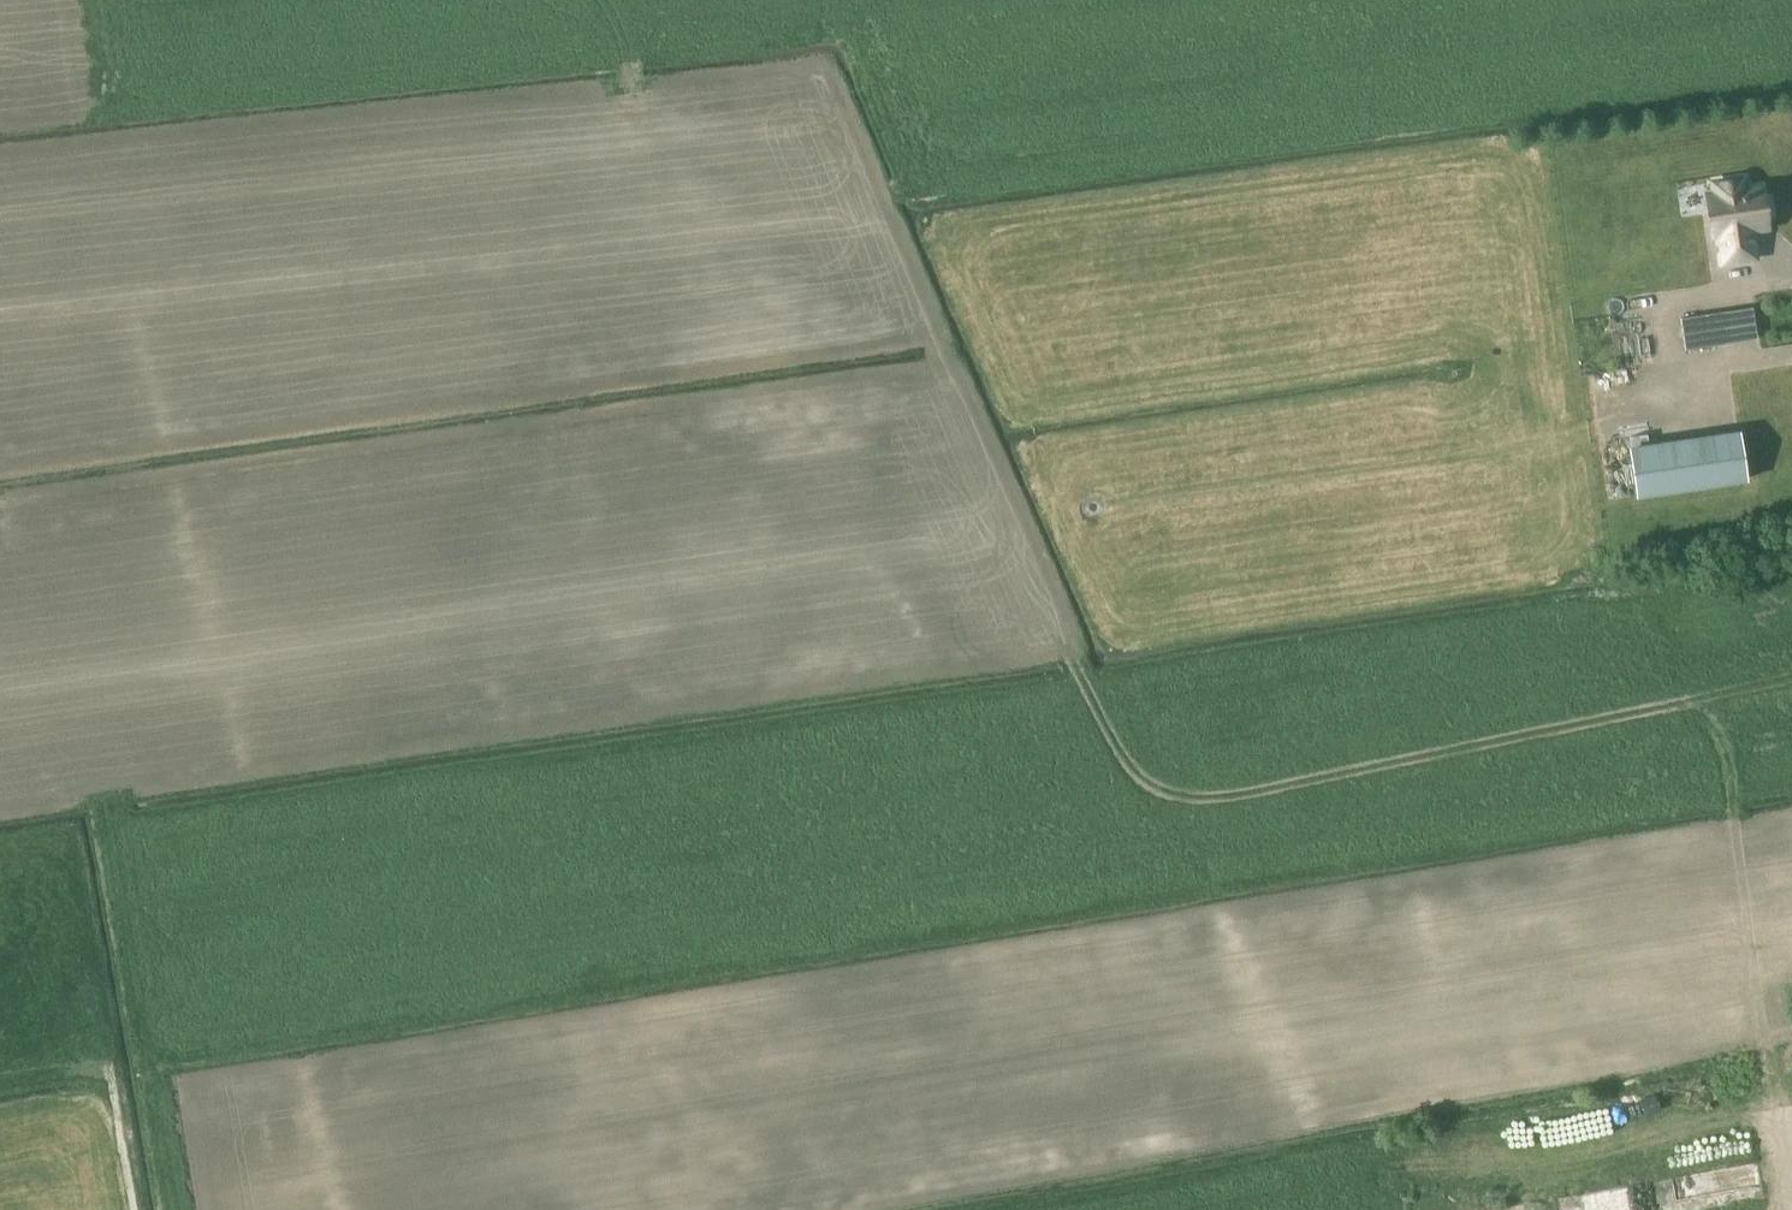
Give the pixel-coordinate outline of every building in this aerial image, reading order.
[(1708,195),(1711,213),(1714,235),(1721,234),(1725,261),(1755,257),(1751,229),(1767,227),(1766,218),(1771,214),(1769,199),(1763,197),(1761,187),(1746,189),(1744,179),(1714,183),(1715,194),(1708,195)] [(1724,311),(1681,318),(1685,349),(1729,343),(1724,311)] [(1746,480),(1738,432),(1631,448),(1638,495),(1746,480)]
